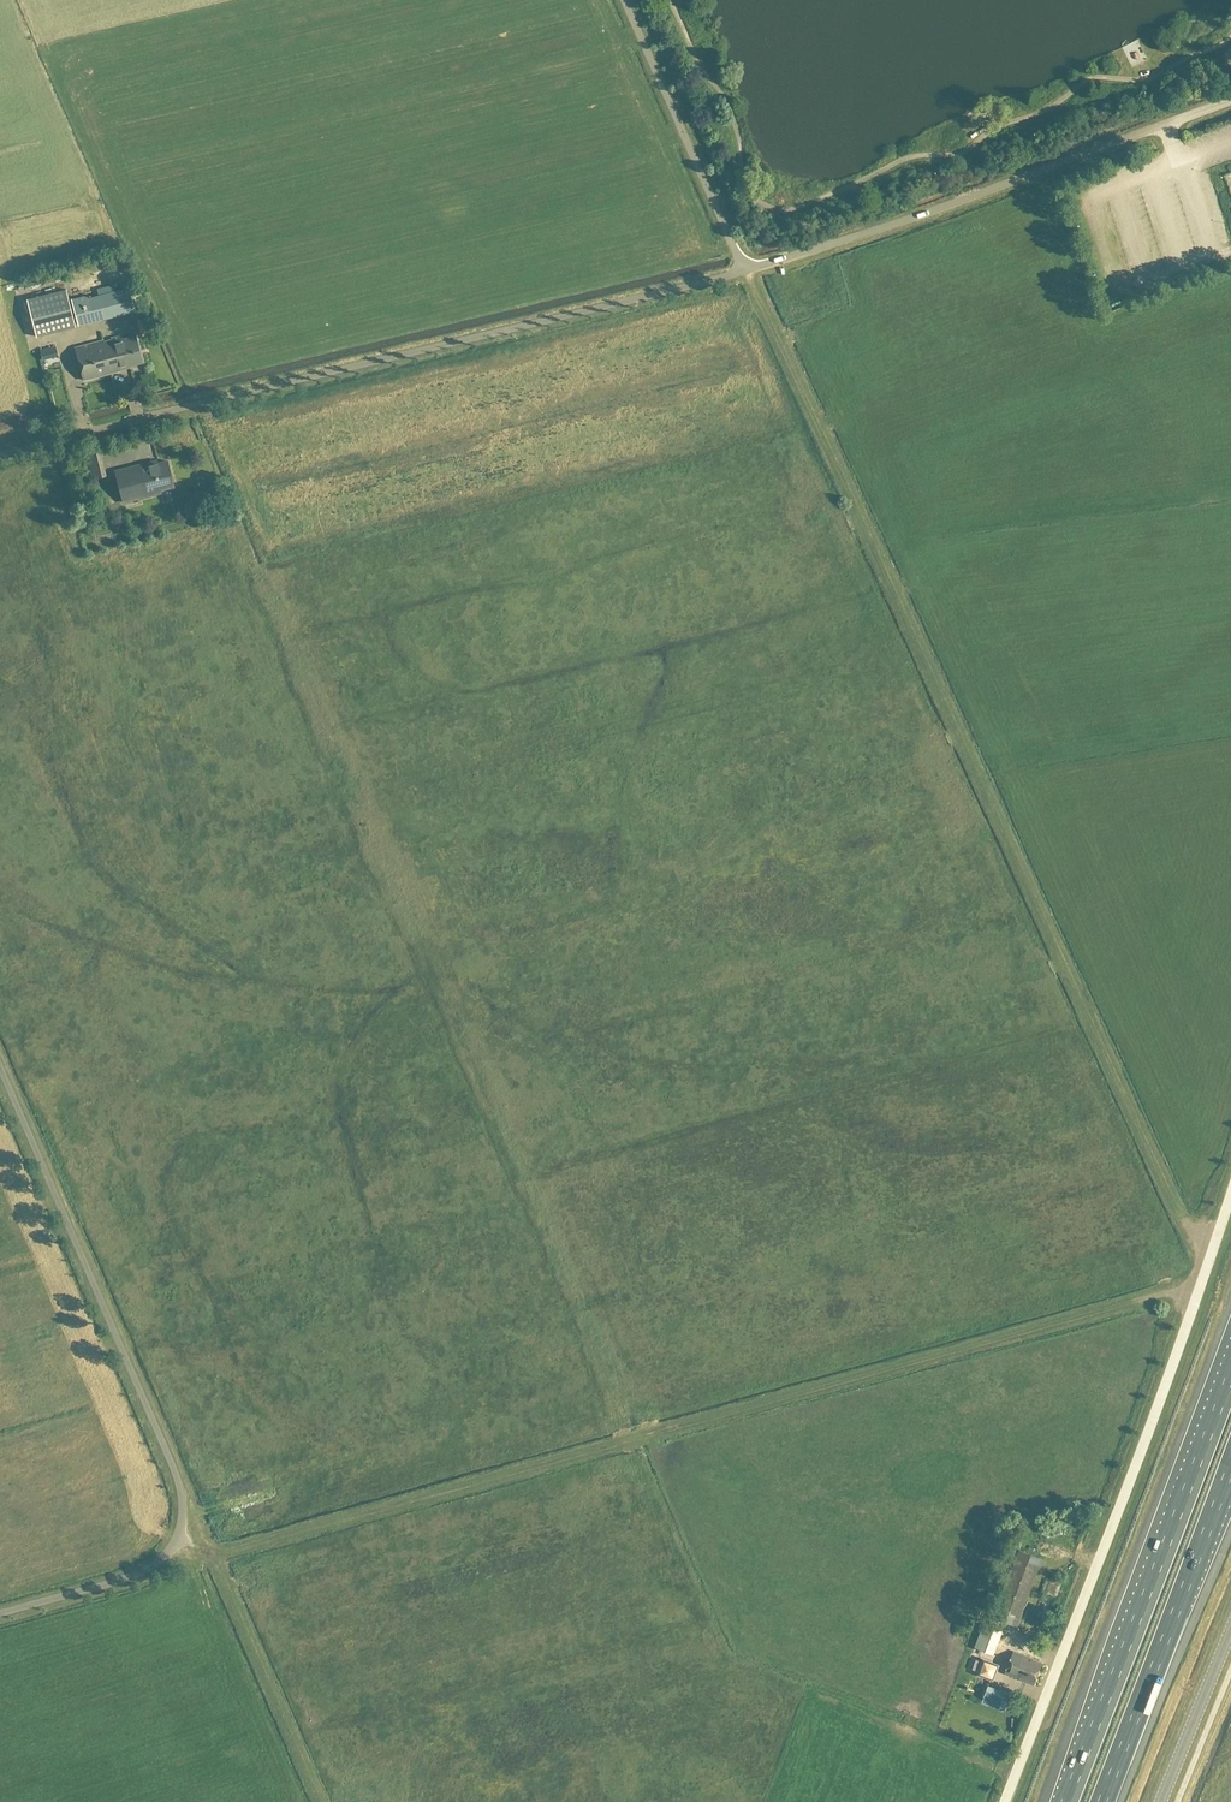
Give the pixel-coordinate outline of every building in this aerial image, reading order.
[(65,289),(25,300),(35,337),(75,326),(69,304),(65,289)] [(87,294),(70,299),(71,303),(77,326),(134,311),(128,289),(88,299),(87,294)] [(142,363),(135,337),(124,340),(123,337),(104,342),(113,374),(120,372),(119,369),(142,363)] [(34,346),(44,345),(43,338),(34,339),(34,346)] [(113,374),(104,342),(74,349),(83,382),(113,374)] [(55,347),(47,348),(50,358),(58,356),(55,347)] [(99,451),(85,454),(91,480),(105,476),(99,451)] [(173,487),(166,462),(150,466),(148,462),(114,471),(123,504),(161,495),(160,491),(173,487)] [(1017,1627),(1042,1559),(1017,1550),(993,1618),(1017,1627)] [(983,1624),(974,1647),(993,1655),(1002,1632),(983,1624)] [(1031,1659),(1013,1652),(1005,1674),(1027,1683),(1026,1683),(1033,1686),(1034,1684),(1035,1684),(1042,1664),(1031,1660),(1031,1659)] [(1009,1708),(1015,1692),(992,1683),(986,1699),(1009,1708)]
